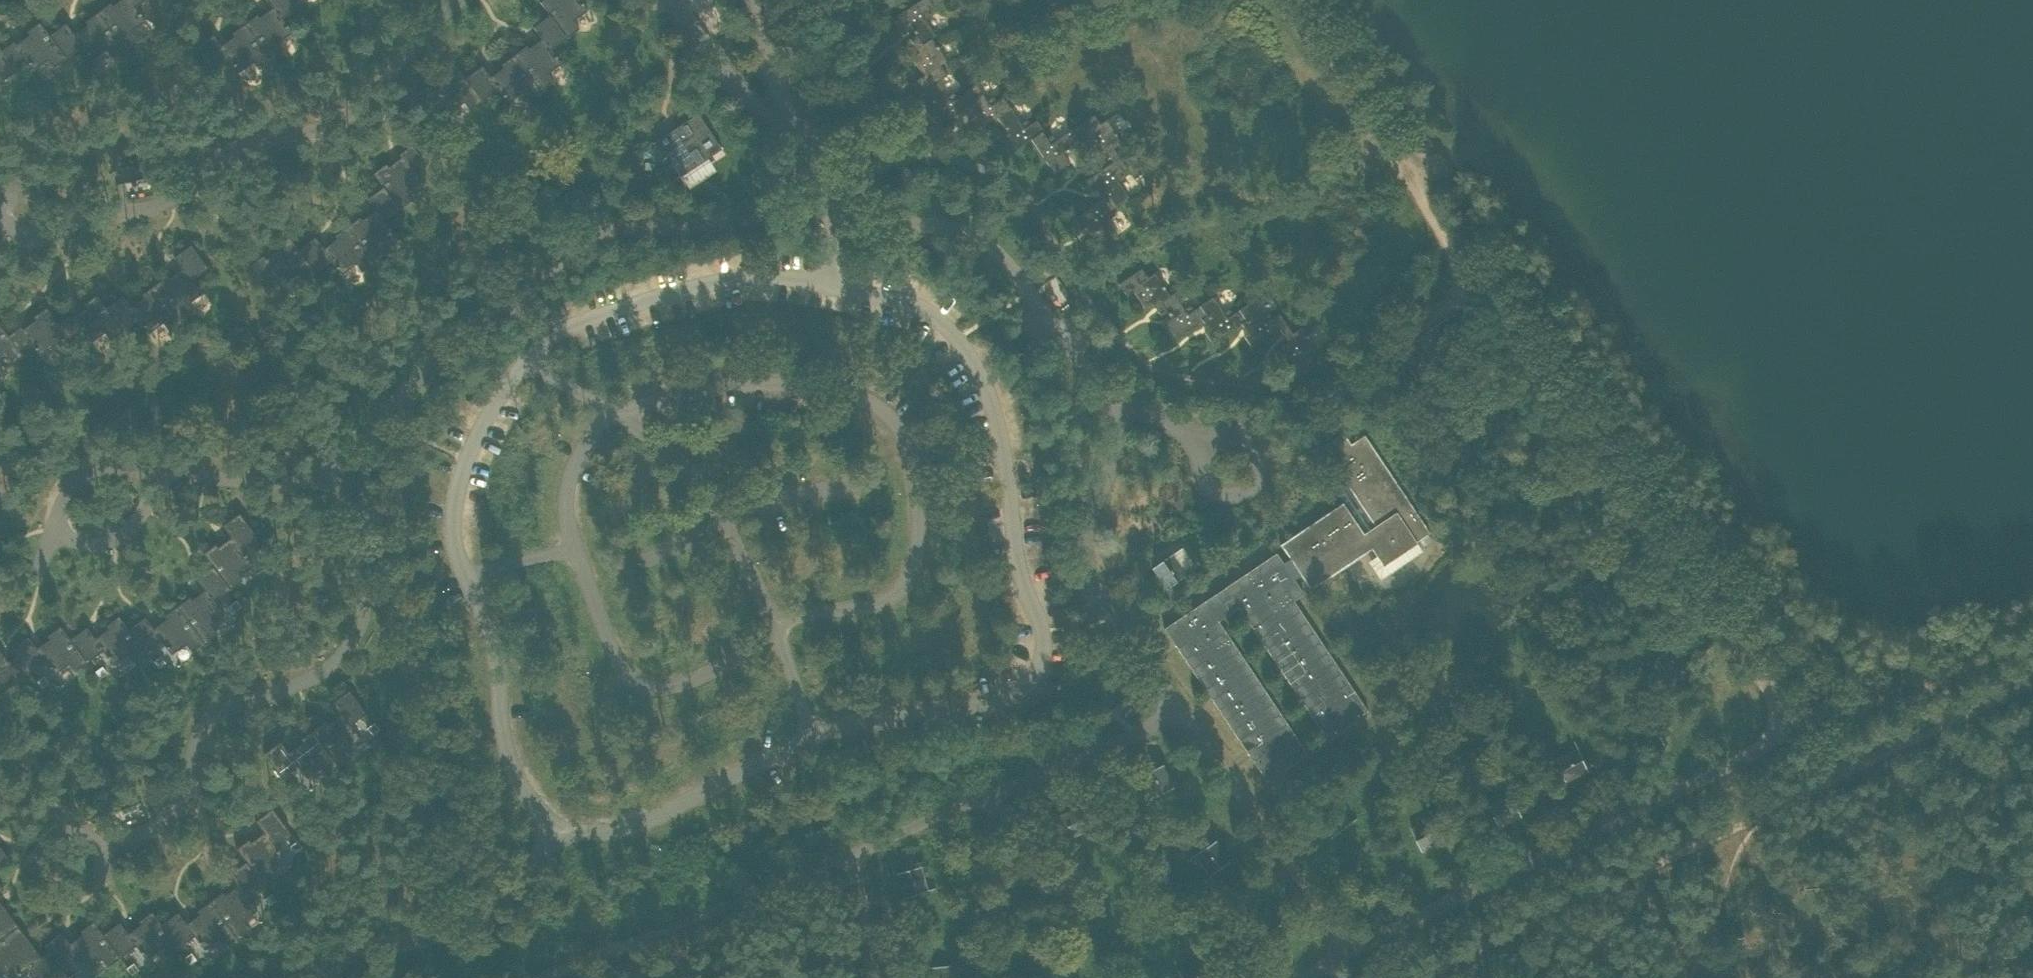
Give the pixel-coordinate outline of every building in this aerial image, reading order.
[(98,12),(127,51),(131,47),(129,45),(137,39),(131,31),(145,21),(135,7),(144,0),(126,0),(114,9),(110,3),(98,12)] [(245,24),(273,63),(278,60),(276,57),(284,51),(278,43),(292,33),(282,19),(298,7),(292,0),(266,0),(274,11),(261,21),(257,15),(245,24)] [(550,15),(567,38),(579,29),(574,21),(587,11),(579,0),(543,0),(540,2),(550,15)] [(915,35),(922,45),(932,39),(936,36),(922,15),(932,8),(927,0),(919,0),(892,18),(903,34),(911,28),(915,35)] [(932,8),(945,0),(927,0),(932,8)] [(66,23),(49,36),(66,58),(82,46),(93,60),(106,50),(112,58),(120,52),(122,54),(127,51),(98,12),(85,22),(89,27),(76,37),(66,23)] [(526,46),(514,55),(543,94),(547,90),(545,88),(553,82),(547,74),(561,64),(551,50),(567,38),(550,15),(533,28),(544,41),(530,51),(526,46)] [(14,41),(1,51),(12,65),(24,56),(34,70),(48,60),(54,67),(66,58),(49,36),(39,22),(27,32),(31,37),(18,47),(14,41)] [(273,63),(245,24),(232,34),(236,39),(223,49),(213,35),(196,48),(213,70),(229,58),(239,72),(253,62),(259,70),(267,64),(269,67),(273,63)] [(916,80),(924,91),(937,82),(945,76),(939,67),(947,61),(932,39),(922,45),(915,35),(909,39),(918,52),(911,57),(923,75),(916,80)] [(4,80),(16,70),(12,65),(1,51),(0,49),(0,75),(4,80)] [(482,66),(465,78),(482,101),(498,89),(509,103),(522,93),(528,100),(536,95),(538,97),(543,94),(514,55),(501,64),(505,70),(492,80),(482,66)] [(482,101),(465,78),(455,65),(443,74),(447,80),(434,90),(430,84),(417,93),(428,108),(440,99),(450,113),(464,102),(470,110),(482,101)] [(936,127),(965,109),(972,103),(965,92),(950,102),(937,82),(924,91),(935,106),(926,112),(936,127)] [(974,133),(996,118),(1010,109),(1002,97),(990,106),(976,85),(965,92),(972,103),(965,109),(972,120),(967,123),(974,133)] [(1009,156),(1030,142),(1043,134),(1034,121),(1023,128),(1010,109),(996,118),(1007,135),(998,141),(1009,156)] [(706,159),(722,149),(698,113),(656,141),(679,178),(694,168),(689,161),(702,152),(706,159)] [(1103,151),(1112,164),(1119,159),(1113,149),(1121,143),(1105,119),(1098,124),(1093,115),(1062,136),(1072,150),(1081,144),(1079,140),(1084,136),(1097,155),(1103,151)] [(1064,155),(1072,150),(1062,136),(1049,144),(1043,134),(1030,142),(1052,175),(1070,164),(1064,155)] [(373,174),(383,187),(400,210),(413,200),(407,192),(421,182),(410,168),(423,159),(412,145),(399,154),(403,160),(390,170),(386,164),(373,174)] [(1097,192),(1102,200),(1107,197),(1114,209),(1128,200),(1114,178),(1127,170),(1119,159),(1112,164),(1084,182),(1092,195),(1097,192)] [(360,217),(347,227),(376,265),(381,262),(379,259),(386,254),(381,246),(395,235),(384,222),(400,210),(383,187),(367,199),(377,213),(364,223),(360,217)] [(1107,197),(1102,200),(1073,219),(1080,231),(1084,228),(1091,238),(1096,235),(1103,246),(1116,237),(1103,216),(1114,209),(1107,197)] [(315,238),(299,250),(316,273),(332,261),(342,275),(356,264),(362,272),(369,266),(371,269),(376,265),(347,227),(335,236),(339,242),(326,251),(315,238)] [(316,273),(299,250),(289,237),(276,246),(280,251),(267,261),(263,256),(250,265),(261,280),(273,271),(283,284),(297,274),(303,282),(315,273),(316,273)] [(167,276),(155,285),(184,324),(188,320),(186,318),(194,312),(188,304),(202,294),(192,280),(208,268),(191,245),(174,258),(185,271),(171,281),(167,276)] [(915,255),(923,268),(934,261),(925,248),(915,255)] [(1160,317),(1166,313),(1159,303),(1169,296),(1155,274),(1147,279),(1141,269),(1128,278),(1135,289),(1131,291),(1143,309),(1151,304),(1160,317)] [(123,296),(106,308),(123,331),(139,319),(150,333),(163,323),(169,330),(177,325),(179,327),(184,324),(155,285),(142,294),(146,300),(133,310),(123,296)] [(1172,340),(1201,321),(1205,318),(1198,307),(1186,314),(1172,294),(1169,296),(1159,303),(1166,313),(1170,319),(1162,325),(1172,340)] [(71,314),(58,323),(69,338),(81,329),(91,343),(105,333),(111,340),(123,331),(106,308),(96,295),(84,304),(88,310),(75,320),(71,314)] [(1212,345),(1240,326),(1245,322),(1237,311),(1226,318),(1212,297),(1198,307),(1205,318),(1201,321),(1207,330),(1203,332),(1212,345)] [(1251,349),(1279,331),(1287,326),(1279,313),(1265,323),(1251,302),(1237,311),(1245,322),(1240,326),(1247,336),(1243,338),(1251,349)] [(20,326),(8,336),(19,350),(31,341),(41,355),(55,345),(61,352),(73,343),(69,338),(58,323),(46,307),(34,317),(38,322),(25,332),(20,326)] [(5,357),(10,365),(23,355),(19,350),(8,336),(0,325),(0,360),(5,357)] [(1287,326),(1279,331),(1287,342),(1279,347),(1291,366),(1285,370),(1292,381),(1316,366),(1309,356),(1316,352),(1300,328),(1292,333),(1287,326)] [(1416,543),(1429,534),(1363,436),(1350,445),(1342,434),(1321,448),(1355,499),(1354,500),(1352,497),(1344,503),(1346,506),(1344,507),(1342,503),(1280,545),(1290,559),(1283,564),(1276,553),(1225,587),(1232,598),(1222,605),(1214,594),(1163,628),(1266,781),(1307,754),(1218,621),(1238,608),(1327,740),(1368,713),(1293,601),(1303,594),(1290,574),(1296,569),(1310,590),(1370,549),(1382,567),(1416,545),(1416,543)] [(203,554),(213,567),(231,590),(243,581),(237,573),(251,562),(241,549),(257,536),(239,513),(223,526),(233,540),(220,550),(216,545),(203,554)] [(1151,570),(1165,591),(1187,575),(1172,555),(1151,570)] [(189,598),(178,607),(206,646),(211,643),(209,640),(217,634),(211,626),(225,616),(214,602),(227,592),(231,590),(213,567),(196,579),(207,593),(193,603),(189,598)] [(145,618),(129,630),(146,653),(162,641),(172,655),(186,645),(192,653),(200,647),(201,649),(206,646),(178,607),(165,616),(169,622),(156,632),(145,618)] [(87,628),(70,640),(87,663),(103,651),(114,665),(127,655),(133,663),(146,653),(129,630),(119,617),(107,626),(111,632),(97,642),(87,628)] [(12,649),(19,658),(29,672),(44,661),(55,675),(69,664),(74,672),(87,663),(70,640),(60,627),(48,636),(52,641),(38,651),(28,637),(12,649)] [(7,692),(31,675),(29,672),(19,658),(7,666),(2,659),(5,656),(0,650),(0,682),(7,692)] [(325,721),(313,730),(339,766),(352,757),(346,749),(360,739),(350,725),(366,713),(349,690),(332,703),(343,717),(329,726),(325,721)] [(339,766),(313,730),(300,739),(304,745),(291,755),(281,741),(264,753),(281,776),(297,764),(307,778),(321,768),(327,775),(339,766)] [(1590,773),(1578,749),(1555,760),(1567,784),(1590,773)] [(1138,776),(1149,799),(1173,787),(1162,765),(1138,776)] [(1489,805),(1500,828),(1522,818),(1511,795),(1489,805)] [(236,849),(246,861),(263,884),(263,885),(264,884),(276,875),(270,867),(283,857),(273,843),(289,831),(272,809),(256,821),(266,835),(253,845),(249,839),(236,849)] [(1412,830),(1423,853),(1446,842),(1434,819),(1412,830)] [(1193,856),(1207,877),(1229,862),(1215,841),(1193,856)] [(10,859),(0,847),(0,867),(10,859)] [(222,892),(210,901),(239,940),(243,936),(241,934),(249,928),(243,920),(257,910),(247,896),(263,884),(246,861),(229,874),(239,888),(226,897),(222,892)] [(927,890),(920,867),(895,874),(902,898),(927,890)] [(178,912),(161,925),(178,947),(194,935),(205,949),(218,939),(224,946),(232,941),(234,943),(239,940),(210,901),(197,911),(201,916),(188,926),(178,912)] [(18,927),(0,903),(0,941),(18,927)] [(120,923),(103,935),(120,958),(136,946),(147,960),(161,949),(166,957),(179,948),(178,947),(161,925),(152,912),(139,921),(143,927),(130,937),(120,923)] [(45,945),(50,952),(62,968),(78,956),(88,970),(102,960),(108,967),(120,958),(103,935),(94,922),(81,931),(85,937),(72,947),(62,933),(45,945)] [(0,941),(0,968),(3,966),(13,977),(15,977),(27,969),(34,977),(49,977),(62,968),(50,952),(38,960),(33,953),(36,951),(18,927),(0,941)] [(926,977),(952,977),(951,966),(926,968),(926,977)]
